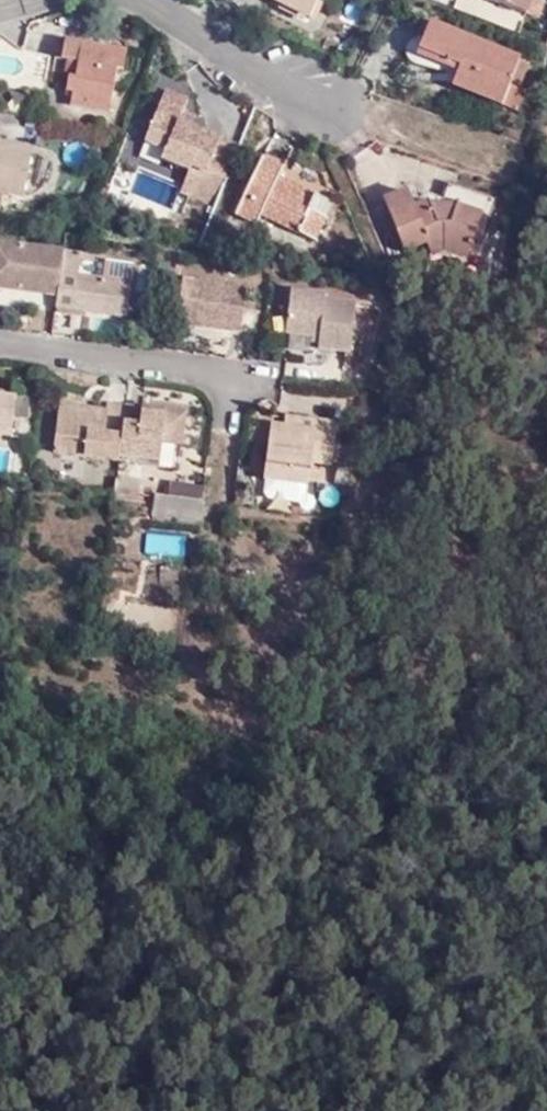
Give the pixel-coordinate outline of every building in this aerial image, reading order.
[(307,21),(317,0),(267,0),(307,21)] [(525,17),(531,1),(531,0),(479,0),(525,17)] [(536,22),(542,5),(531,1),(525,17),(536,22)] [(417,54),(458,71),(507,91),(518,63),(429,26),(417,54)] [(42,82),(49,48),(0,38),(0,74),(42,82)] [(121,73),(124,54),(63,43),(58,63),(64,63),(61,79),(66,80),(63,95),(70,96),(68,109),(106,116),(114,72),(121,73)] [(452,90),(500,109),(507,91),(458,71),(452,90)] [(517,116),(523,98),(507,91),(500,109),(517,116)] [(180,198),(213,211),(238,149),(178,127),(186,105),(162,96),(142,151),(163,159),(160,167),(188,177),(180,198)] [(17,218),(30,155),(0,148),(0,215),(17,218)] [(254,227),(259,217),(314,244),(325,222),(308,214),(316,199),(276,180),(280,170),(260,160),(234,217),(254,227)] [(443,248),(468,255),(485,204),(447,190),(443,209),(429,209),(427,205),(412,211),(407,194),(383,204),(403,256),(426,249),(428,253),(443,248)] [(57,304),(62,258),(0,250),(0,296),(57,304)] [(125,323),(132,267),(62,258),(57,304),(55,314),(125,323)] [(182,283),(176,327),(240,335),(245,291),(182,283)] [(317,339),(316,352),(348,355),(354,308),(322,305),(323,298),(290,295),(286,336),(317,339)] [(11,439),(15,406),(0,404),(0,438),(11,439)] [(58,410),(53,456),(119,463),(124,421),(125,412),(108,410),(108,416),(107,423),(82,420),(82,413),(58,410)] [(139,414),(125,412),(124,421),(138,423),(139,414)] [(108,416),(83,413),(82,413),(82,420),(107,423),(108,416)] [(138,423),(124,421),(119,463),(157,467),(160,449),(180,452),(184,419),(139,414),(138,423)] [(300,428),(288,428),(288,432),(308,434),(308,425),(300,424),(300,428)] [(308,425),(308,434),(288,432),(266,430),(260,486),(301,489),(304,464),(324,466),(328,427),(308,425)] [(339,491),(345,471),(331,468),(326,488),(339,491)] [(140,500),(142,486),(116,482),(114,497),(140,500)] [(200,508),(203,490),(168,485),(166,504),(200,508)] [(294,520),(296,511),(283,509),(282,518),(294,520)] [(329,524),(331,517),(302,513),(300,521),(329,524)]
